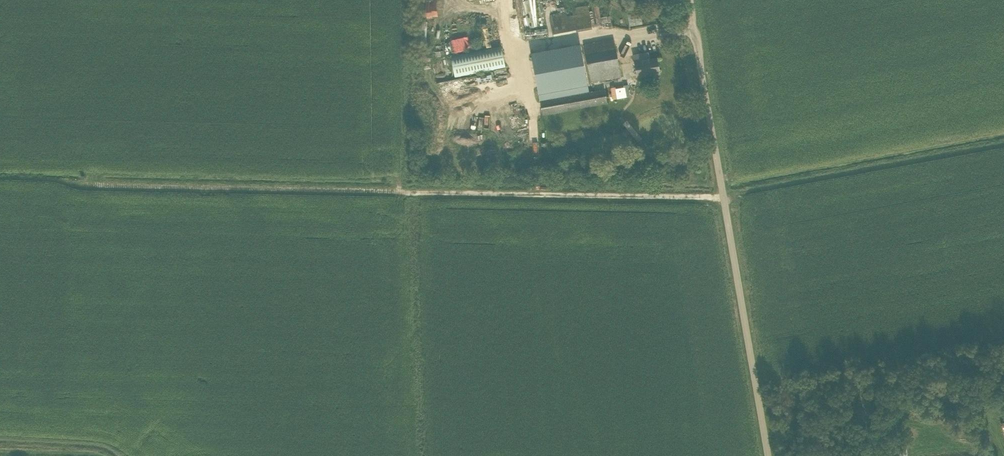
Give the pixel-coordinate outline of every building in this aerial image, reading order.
[(537,0),(523,0),(527,18),(531,17),(530,13),(540,11),(537,0)] [(567,12),(550,15),(554,36),(592,29),(588,8),(588,5),(575,7),(575,10),(576,11),(573,12),(573,15),(568,16),(567,12)] [(593,5),(593,22),(606,22),(606,16),(598,16),(598,5),(593,5)] [(452,51),(469,49),(468,36),(451,38),(452,51)] [(581,44),(531,53),(539,92),(588,83),(602,81),(619,78),(612,38),(581,44)] [(456,77),(505,67),(501,45),(451,55),(456,77)] [(645,53),(634,55),(638,78),(660,73),(657,58),(646,59),(645,53)] [(589,92),(540,101),(543,115),(607,103),(604,89),(593,91),(589,92)]
